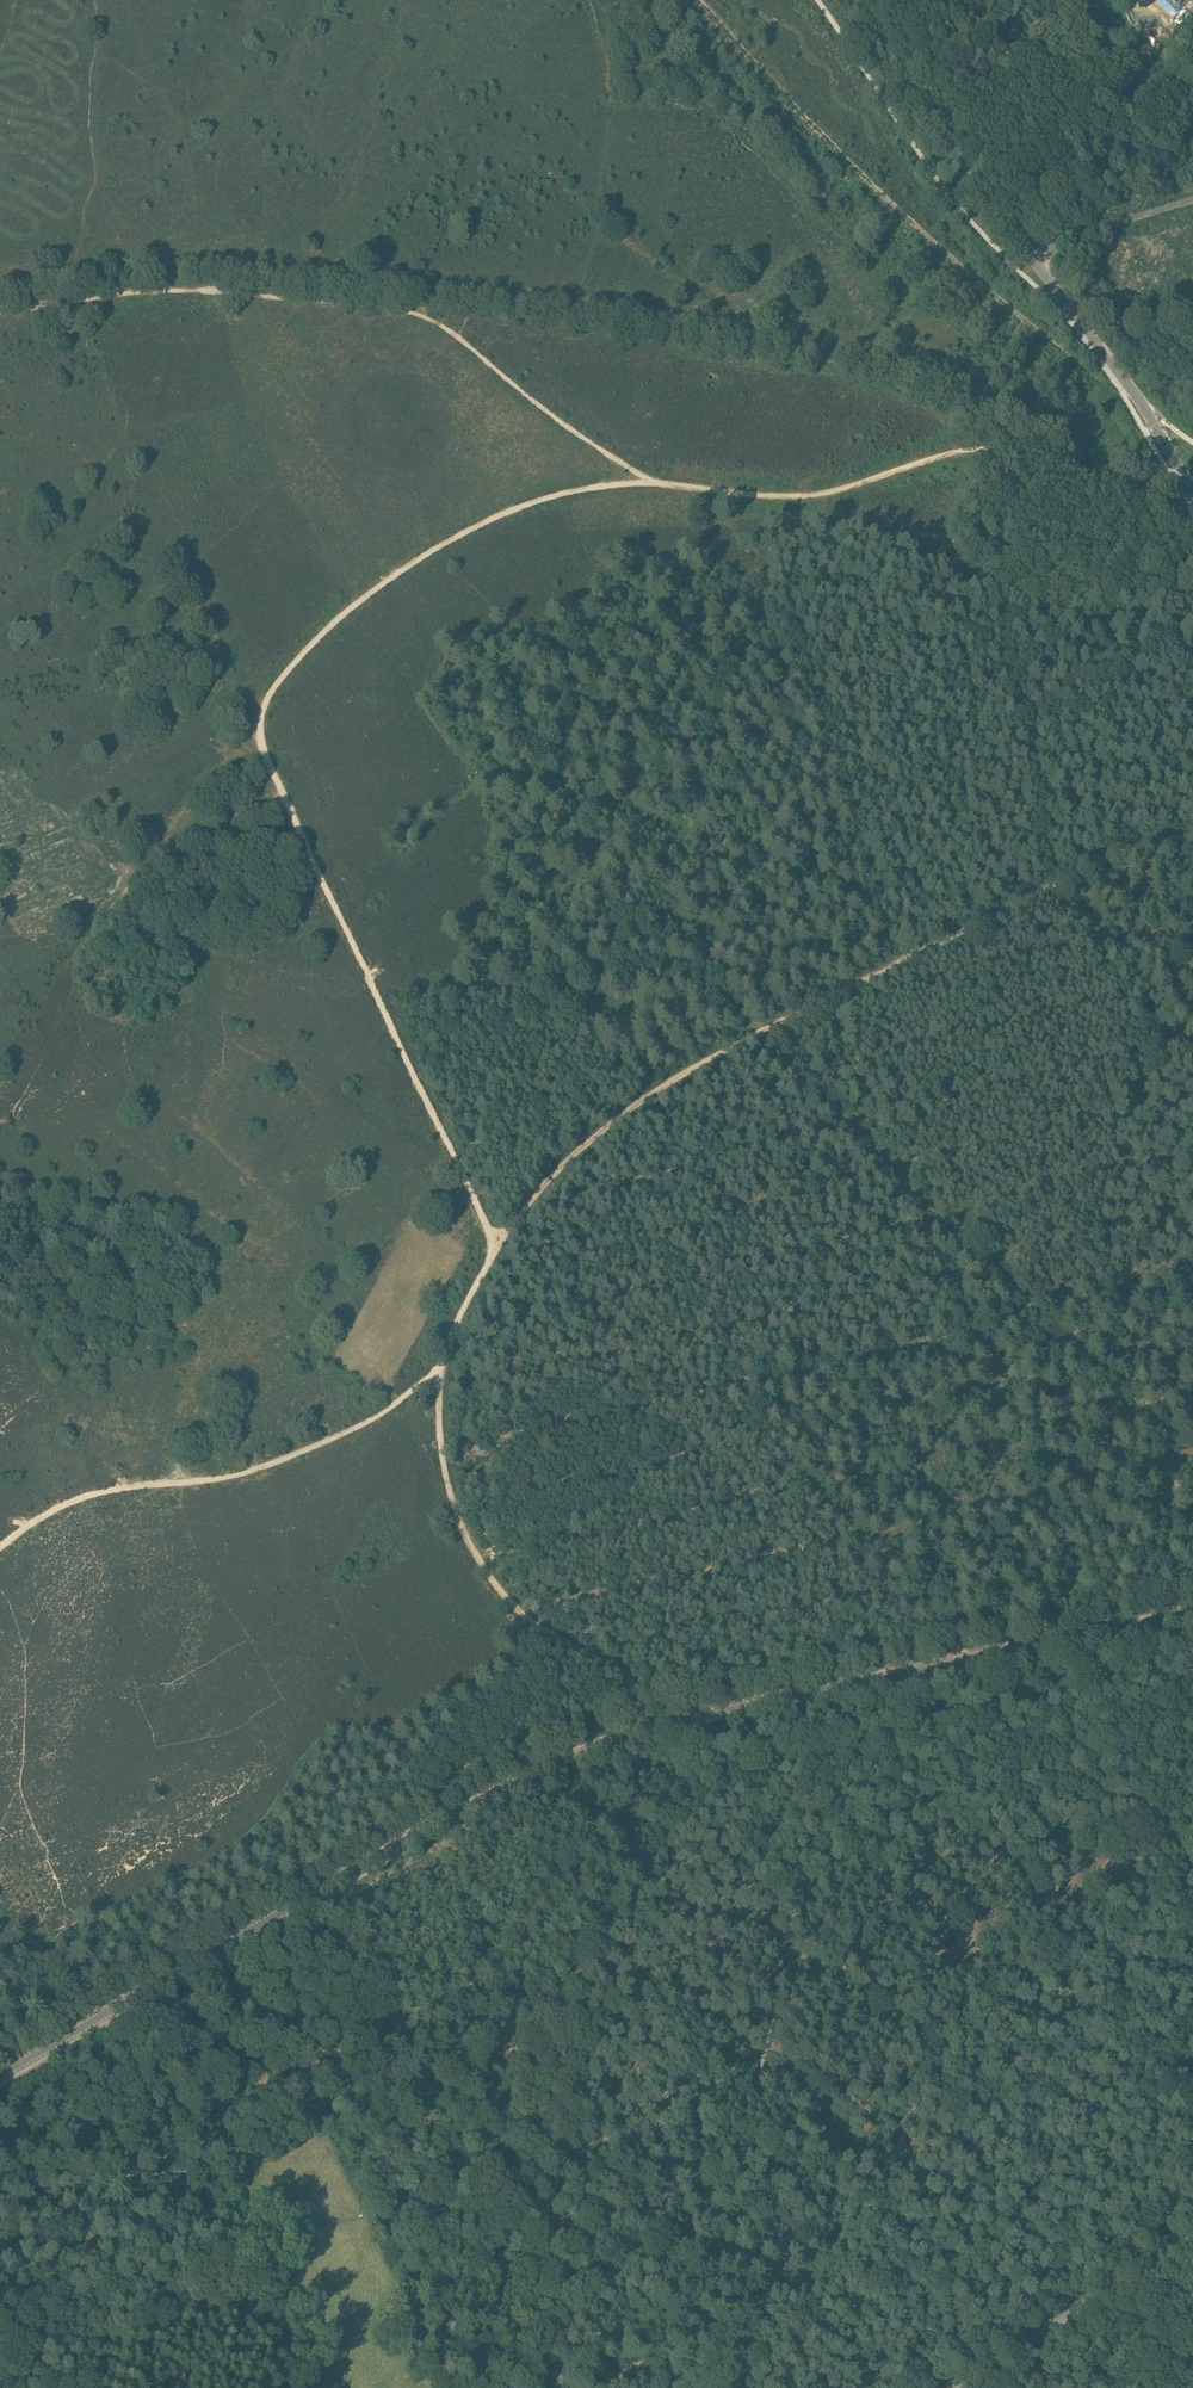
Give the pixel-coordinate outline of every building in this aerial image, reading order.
[(1179,8),(1188,0),(1171,0),(1179,8)]
